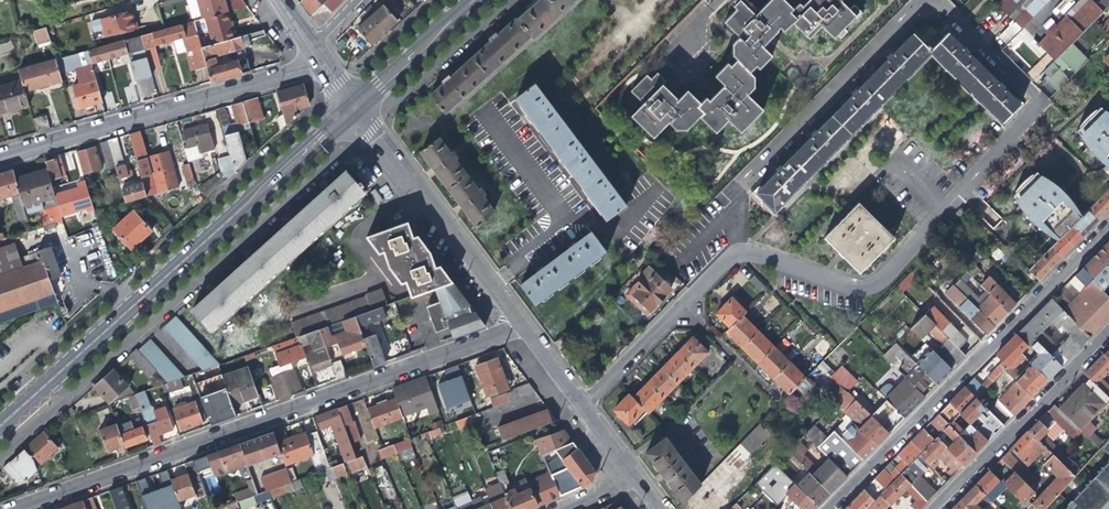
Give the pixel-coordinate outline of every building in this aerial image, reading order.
[(227,10),(246,5),(242,0),(228,0),(225,1),(225,0),(198,0),(203,17),(206,16),(227,10)] [(343,0),(302,0),(299,3),(304,9),(310,17),(323,3),(332,11),(343,0)] [(515,18),(529,33),(531,36),(572,0),(536,0),(515,18)] [(792,8),(785,0),(767,0),(757,10),(747,0),(731,0),(729,2),(735,8),(723,21),(740,36),(733,43),(734,54),(738,58),(752,71),(755,68),(758,71),(770,58),(761,49),(777,34),(776,33),(778,30),(781,34),(790,25),(792,8)] [(802,5),(799,2),(792,8),(790,25),(803,37),(806,41),(813,34),(819,27),(825,33),(832,40),(835,37),(839,40),(845,34),(842,30),(858,13),(851,6),(847,10),(838,1),(839,0),(807,0),(802,5)] [(1022,28),(1050,0),(1004,0),(999,5),(1022,28)] [(1042,49),(1053,38),(1048,33),(1055,26),(1060,31),(1069,22),(1071,24),(1092,3),(1089,0),(1080,0),(1036,43),(1042,49)] [(1042,49),(1048,55),(1054,61),(1071,44),(1095,20),(1108,6),(1108,0),(1103,0),(1096,7),(1092,3),(1071,24),(1069,22),(1060,31),(1053,38),(1042,49)] [(377,11),(370,4),(365,10),(385,32),(391,26),(398,20),(384,5),(377,11)] [(132,19),(129,10),(100,19),(105,37),(134,28),(132,19)] [(230,21),(227,10),(206,16),(213,44),(237,37),(234,26),(232,27),(230,21)] [(379,37),(385,32),(365,10),(359,16),(364,22),(357,28),(372,44),(379,37)] [(470,55),(487,74),(531,36),(529,33),(515,18),(514,17),(493,35),(470,55)] [(192,71),(207,66),(201,47),(194,20),(193,20),(141,35),(145,48),(155,45),(174,40),(182,38),(186,50),(192,71)] [(1053,38),(1060,31),(1055,26),(1048,33),(1053,38)] [(50,39),(47,27),(34,31),(38,44),(50,39)] [(250,71),(246,58),(217,66),(215,58),(217,55),(250,46),(249,43),(248,40),(265,35),(264,29),(237,37),(213,44),(201,47),(207,66),(211,82),(230,77),(250,71)] [(924,46),(930,52),(942,39),(936,33),(924,46)] [(964,51),(947,34),(942,39),(930,52),(965,87),(983,70),(964,51)] [(121,55),(145,48),(141,35),(87,50),(91,63),(121,55)] [(874,74),(891,91),(930,52),(924,46),(913,35),(893,55),(874,74)] [(181,51),(186,50),(182,38),(174,40),(178,52),(181,51)] [(1088,61),(1071,44),(1054,61),(1042,72),(1046,76),(1043,78),(1048,83),(1057,92),(1069,80),(1061,73),(1067,67),(1074,74),(1088,61)] [(161,64),(155,45),(145,48),(147,57),(150,67),(161,64)] [(74,68),(91,63),(87,50),(56,59),(60,72),(67,70),(67,69),(74,67),(74,68)] [(487,74),(470,55),(449,75),(427,94),(444,112),(487,74)] [(1032,83),(1040,75),(1042,72),(1054,61),(1048,55),(1026,76),(1032,83)] [(150,67),(147,57),(128,62),(134,83),(153,77),(150,67)] [(706,96),(700,102),(697,106),(704,113),(698,119),(711,132),(715,135),(721,129),(727,122),(733,128),(739,135),(743,131),(762,112),(746,97),(753,90),(752,79),(748,75),(752,71),(738,58),(731,64),(728,61),(715,75),(725,84),(710,100),(706,96)] [(18,70),(21,80),(25,91),(46,85),(62,80),(60,72),(56,59),(18,70)] [(74,68),(79,83),(95,79),(91,63),(74,68)] [(983,70),(965,87),(1001,122),(1018,105),(996,83),(983,70)] [(697,106),(700,102),(687,89),(678,98),(662,84),(665,81),(656,73),(650,79),(646,75),(633,88),(630,92),(636,98),(643,104),(637,111),(631,117),(634,120),(653,139),(669,124),(676,130),(687,131),(698,119),(704,113),(697,106)] [(851,130),(891,91),(874,74),(854,94),(835,114),(851,130)] [(102,102),(95,79),(79,83),(72,85),(78,108),(90,105),(102,102)] [(0,86),(0,114),(10,111),(10,109),(16,107),(28,103),(25,91),(21,80),(0,86)] [(532,119),(546,138),(566,123),(535,82),(515,96),(527,112),(525,114),(528,118),(530,121),(532,119)] [(276,91),(282,113),(286,125),(308,105),(305,95),(302,84),(276,91)] [(262,119),(256,97),(241,102),(248,123),(257,120),(262,119)] [(215,109),(223,134),(249,125),(248,123),(241,102),(235,103),(231,105),(236,122),(228,124),(224,107),(215,109)] [(1093,111),(1078,127),(1079,128),(1076,131),(1080,135),(1078,136),(1087,149),(1092,156),(1099,162),(1106,168),(1108,170),(1108,115),(1103,111),(1102,113),(1098,109),(1095,113),(1093,111)] [(275,117),(280,131),(286,125),(282,113),(275,117)] [(795,153),(812,170),(851,130),(835,114),(815,133),(795,153)] [(32,118),(36,132),(50,128),(46,115),(32,118)] [(261,132),(257,120),(248,123),(249,125),(250,128),(252,135),(261,132)] [(578,180),(596,164),(566,123),(546,138),(560,157),(558,158),(561,162),(563,165),(565,163),(578,180)] [(183,145),(188,161),(198,157),(196,153),(211,149),(204,124),(194,127),(182,131),(186,144),(183,145)] [(146,159),(138,131),(128,134),(141,179),(146,197),(177,187),(168,153),(156,156),(146,159)] [(223,135),(229,154),(234,172),(242,165),(247,161),(238,131),(231,133),(223,135)] [(434,170),(448,189),(466,174),(455,159),(458,157),(453,150),(451,152),(439,136),(420,151),(434,170)] [(118,178),(126,176),(116,138),(107,140),(112,157),(118,178)] [(103,160),(112,157),(107,140),(98,143),(103,160)] [(86,150),(77,152),(83,174),(101,169),(94,147),(86,150)] [(72,169),(67,152),(59,154),(61,158),(63,166),(65,171),(72,169)] [(812,170),(795,153),(776,173),(756,192),(773,209),(812,170)] [(223,182),(234,172),(229,154),(216,158),(223,182)] [(45,162),(46,166),(50,181),(60,178),(58,168),(55,159),(50,160),(45,162)] [(188,183),(194,182),(188,163),(183,165),(188,183)] [(616,190),(596,164),(578,180),(590,196),(588,197),(590,201),(593,205),(595,204),(607,219),(627,204),(616,190)] [(62,222),(60,217),(54,195),(50,181),(46,166),(31,171),(14,175),(25,216),(40,211),(45,227),(62,222)] [(25,216),(14,175),(13,171),(1,174),(0,174),(0,197),(10,194),(17,220),(26,217),(25,216)] [(308,205),(327,226),(365,192),(346,171),(327,188),(308,205)] [(477,189),(466,174),(448,189),(462,208),(477,227),(493,211),(483,196),(485,194),(480,187),(477,189)] [(1032,177),(1031,175),(1014,192),(1016,193),(1013,196),(1016,200),(1014,201),(1022,213),(1027,220),(1038,230),(1056,242),(1062,235),(1071,226),(1080,217),(1072,204),(1064,194),(1060,192),(1053,185),(1039,175),(1038,176),(1035,174),(1032,177)] [(129,186),(126,176),(118,178),(121,189),(129,186)] [(129,186),(121,189),(125,203),(146,197),(141,179),(137,180),(138,184),(134,185),(129,186)] [(199,188),(207,197),(217,188),(209,180),(199,188)] [(78,188),(70,191),(77,213),(84,210),(85,213),(93,211),(84,182),(80,183),(77,184),(78,188)] [(70,191),(54,195),(60,217),(77,213),(70,191)] [(1097,221),(1106,212),(1108,209),(1108,201),(1103,195),(1087,210),(1097,221)] [(843,256),(859,272),(893,237),(858,203),(824,237),(843,256)] [(270,240),(288,260),(327,226),(308,205),(289,222),(270,240)] [(1071,226),(1082,237),(1090,229),(1097,221),(1087,210),(1080,217),(1071,226)] [(133,212),(113,230),(131,250),(142,240),(151,232),(133,212)] [(365,235),(374,247),(381,245),(383,251),(388,265),(392,271),(432,257),(430,251),(418,235),(412,236),(410,231),(407,220),(365,235)] [(161,229),(165,234),(173,227),(169,223),(161,229)] [(1062,235),(1073,245),(1077,241),(1082,237),(1071,226),(1062,235)] [(607,251),(592,231),(576,243),(574,240),(571,243),(568,245),(569,248),(556,258),(571,277),(607,251)] [(1051,247),(1061,257),(1073,245),(1062,235),(1056,242),(1051,247)] [(231,274),(250,295),(288,260),(270,240),(250,257),(231,274)] [(1106,243),(1098,251),(1108,262),(1108,241),(1106,243)] [(57,302),(49,280),(60,276),(50,247),(28,254),(32,265),(22,268),(14,244),(0,249),(0,323),(57,302)] [(1028,270),(1038,280),(1051,267),(1061,257),(1051,247),(1028,270)] [(1094,277),(1108,262),(1098,251),(1091,258),(1083,267),(1094,277)] [(435,287),(452,281),(441,266),(440,265),(435,267),(433,261),(432,257),(392,271),(398,279),(404,277),(406,282),(411,296),(435,287)] [(571,277),(556,258),(543,267),(541,265),(538,268),(535,270),(537,272),(521,284),(536,304),(571,277)] [(1094,277),(1091,281),(1100,290),(1108,281),(1108,262),(1094,277)] [(930,274),(919,264),(911,272),(921,282),(930,274)] [(1083,267),(1075,274),(1086,285),(1091,281),(1094,277),(1083,267)] [(650,269),(626,294),(647,314),(671,288),(650,269)] [(966,271),(952,285),(994,325),(1001,317),(1007,312),(986,291),(976,301),(962,286),(971,276),(966,271)] [(897,286),(903,291),(917,278),(911,273),(897,286)] [(193,308),(211,329),(250,295),(231,274),(212,291),(193,308)] [(1063,309),(1086,285),(1075,274),(1066,284),(1052,298),(1063,309)] [(978,283),(986,291),(1007,312),(1011,308),(1015,303),(986,275),(978,283)] [(748,281),(760,292),(765,287),(754,276),(748,281)] [(468,306),(469,305),(452,281),(435,287),(440,301),(449,326),(452,336),(484,325),(474,311),(470,313),(468,306)] [(1062,310),(1089,338),(1105,322),(1108,317),(1108,299),(1103,293),(1100,290),(1091,281),(1086,285),(1063,309),(1062,310)] [(990,329),(994,325),(952,285),(944,293),(985,334),(990,329)] [(292,322),(297,336),(299,335),(320,328),(327,325),(349,318),(355,316),(382,306),(387,304),(381,289),(366,294),(367,296),(292,322)] [(724,322),(729,327),(741,315),(746,311),(732,298),(716,314),(724,322)] [(1063,309),(1052,298),(1041,309),(1017,334),(1027,345),(1029,343),(1033,339),(1042,330),(1049,322),(1062,310),(1063,309)] [(939,299),(933,305),(943,315),(949,309),(939,299)] [(449,326),(440,301),(427,306),(436,331),(449,326)] [(391,312),(389,304),(387,304),(382,306),(385,315),(391,312)] [(385,315),(382,306),(355,316),(366,345),(373,365),(379,363),(385,361),(375,334),(370,336),(365,322),(373,319),(381,317),(385,315)] [(931,306),(923,315),(958,349),(963,344),(966,340),(931,306)] [(1058,347),(1042,330),(1033,339),(1060,367),(1075,352),(1089,338),(1062,310),(1049,322),(1056,329),(1060,324),(1071,334),(1058,347)] [(177,314),(164,325),(181,344),(203,369),(219,363),(220,363),(198,338),(177,314)] [(758,332),(741,315),(729,327),(726,331),(735,341),(742,347),(758,332)] [(923,315),(909,329),(919,338),(923,334),(927,331),(940,345),(938,346),(956,363),(960,359),(964,355),(958,349),(923,315)] [(331,334),(327,325),(320,328),(323,337),(326,345),(337,341),(342,353),(353,349),(366,345),(355,316),(349,318),(352,327),(331,334)] [(302,344),(323,337),(320,328),(299,335),(302,344)] [(773,347),(758,332),(742,347),(751,356),(757,363),(773,347)] [(929,340),(923,334),(919,338),(925,344),(929,340)] [(992,381),(1004,368),(1019,353),(1027,345),(1017,334),(1006,345),(996,355),(1002,361),(987,376),(992,381)] [(306,355),(302,344),(299,335),(297,336),(295,337),(274,344),(281,364),(291,360),(292,365),(298,364),(296,359),(300,357),(306,355)] [(562,336),(553,342),(559,350),(568,343),(562,336)] [(686,345),(678,353),(693,368),(711,349),(698,336),(695,340),(693,338),(686,345)] [(177,369),(150,338),(137,349),(156,369),(168,381),(180,377),(184,376),(177,369)] [(1028,362),(1030,363),(1047,380),(1054,374),(1060,367),(1033,339),(1029,343),(1038,352),(1028,362)] [(898,370),(909,381),(920,392),(926,385),(932,380),(914,362),(903,352),(894,343),(882,356),(898,370)] [(281,366),(281,364),(274,344),(264,348),(272,369),(281,366)] [(323,367),(333,364),(326,345),(313,350),(313,351),(307,353),(313,371),(323,367)] [(789,363),(773,347),(757,363),(766,372),(773,379),(789,363)] [(923,354),(914,362),(932,380),(936,384),(943,376),(951,368),(929,347),(923,354)] [(148,376),(156,369),(137,349),(136,348),(128,355),(148,376)] [(671,360),(663,368),(677,383),(693,368),(678,353),(671,360)] [(1023,357),(1019,353),(1004,368),(1017,381),(1032,396),(1040,387),(1047,380),(1030,363),(1019,374),(1013,367),(1023,357)] [(1108,368),(1108,360),(1103,354),(1095,363),(1084,374),(1088,379),(1108,398),(1108,399),(1108,388),(1099,379),(1108,368)] [(496,357),(475,364),(487,396),(507,389),(502,373),(496,357)] [(281,366),(284,373),(287,382),(291,394),(301,391),(293,369),(294,369),(292,365),(291,360),(281,364),(281,366)] [(341,361),(333,364),(335,372),(337,378),(346,375),(341,361)] [(247,362),(221,371),(233,403),(246,398),(259,394),(247,362)] [(821,362),(817,368),(828,375),(832,369),(821,362)] [(805,379),(789,363),(773,379),(782,388),(789,394),(805,379)] [(857,381),(841,365),(830,376),(846,392),(857,381)] [(449,379),(459,375),(456,367),(446,371),(449,379)] [(656,375),(648,383),(663,398),(677,383),(663,368),(656,375)] [(109,402),(129,395),(135,393),(113,369),(104,376),(94,385),(109,402)] [(237,414),(233,403),(221,371),(221,370),(194,379),(210,424),(237,414)] [(273,376),(280,399),(285,397),(291,394),(287,382),(284,373),(273,376)] [(437,383),(446,411),(471,402),(461,375),(437,383)] [(409,382),(391,388),(395,398),(401,415),(425,406),(428,413),(437,409),(426,376),(409,382)] [(183,386),(180,377),(168,381),(160,384),(164,393),(183,386)] [(984,389),(973,378),(965,386),(975,397),(981,391),(984,389)] [(1075,392),(1058,409),(1070,421),(1078,429),(1108,398),(1088,379),(1075,392)] [(884,398),(888,402),(903,417),(914,405),(924,396),(920,392),(909,381),(898,391),(891,384),(881,395),(884,398)] [(998,400),(1013,415),(1023,405),(1032,396),(1017,381),(998,400)] [(491,399),(493,406),(535,391),(529,382),(513,388),(514,390),(491,399)] [(640,391),(633,398),(644,409),(648,413),(663,398),(648,383),(640,391)] [(975,397),(965,386),(953,397),(937,414),(948,425),(952,420),(959,414),(975,397)] [(777,407),(783,400),(772,388),(765,395),(777,407)] [(142,391),(135,393),(139,403),(141,411),(147,408),(142,391)] [(993,403),(981,391),(975,397),(988,409),(993,403)] [(864,421),(859,427),(876,444),(882,439),(887,433),(855,401),(846,392),(835,403),(843,411),(849,406),(864,421)] [(133,405),(139,403),(135,393),(129,395),(133,405)] [(628,425),(644,409),(633,398),(629,395),(614,410),(622,419),(628,425)] [(859,397),(855,401),(887,433),(896,424),(903,417),(888,402),(884,398),(872,410),(859,397)] [(979,413),(997,431),(1000,428),(1003,424),(988,409),(975,397),(959,414),(968,423),(979,413)] [(373,426),(401,416),(401,415),(395,398),(382,403),(367,408),(373,426)] [(204,420),(200,407),(197,408),(194,400),(172,408),(180,428),(191,424),(204,420)] [(342,406),(338,408),(342,420),(349,442),(360,439),(354,419),(351,420),(346,405),(342,406)] [(1070,436),(1078,429),(1070,421),(1058,409),(1053,405),(1042,417),(1028,431),(1073,475),(1078,469),(1044,436),(1057,423),(1070,436)] [(143,414),(153,444),(161,442),(158,434),(165,431),(173,428),(165,406),(143,414)] [(548,407),(496,425),(500,439),(557,419),(552,413),(548,407)] [(330,424),(342,420),(338,408),(324,413),(312,417),(316,428),(322,426),(330,424)] [(934,428),(928,434),(933,440),(936,437),(943,430),(948,425),(937,414),(928,423),(934,428)] [(472,419),(470,415),(454,420),(456,426),(472,419)] [(139,417),(130,420),(134,428),(142,425),(139,417)] [(134,428),(130,420),(120,423),(117,424),(123,443),(124,446),(135,442),(146,438),(142,425),(134,428)] [(355,457),(349,442),(342,420),(330,424),(331,427),(332,426),(344,461),(346,460),(355,457)] [(962,430),(952,420),(948,425),(975,453),(981,447),(986,442),(977,433),(976,431),(973,428),(969,424),(962,430)] [(114,446),(123,443),(117,424),(116,422),(98,429),(106,449),(114,446)] [(759,424),(741,443),(752,454),(770,434),(759,424)] [(816,445),(817,446),(826,438),(813,425),(804,434),(806,436),(816,445)] [(953,441),(946,448),(963,465),(970,459),(975,453),(948,425),(943,430),(948,436),(953,441)] [(321,444),(327,442),(322,426),(316,428),(316,430),(321,444)] [(441,432),(438,426),(427,430),(430,435),(430,436),(441,432)] [(983,426),(977,433),(986,442),(992,436),(983,426)] [(378,440),(376,427),(363,429),(365,442),(378,440)] [(834,430),(826,438),(817,446),(829,458),(846,475),(863,457),(876,444),(859,427),(845,441),(834,430)] [(50,428),(44,433),(53,444),(57,441),(55,439),(58,436),(50,428)] [(1086,437),(1098,448),(1104,441),(1106,439),(1094,428),(1086,437)] [(536,439),(542,454),(572,442),(564,429),(536,439)] [(919,432),(910,442),(920,452),(933,440),(928,434),(923,429),(919,432)] [(329,466),(321,444),(316,430),(306,434),(305,432),(293,436),(277,442),(281,454),(285,465),(310,456),(316,471),(329,466)] [(941,443),(948,436),(943,430),(936,437),(941,443)] [(263,435),(249,440),(257,463),(281,454),(277,442),(273,431),(263,435)] [(1028,508),(1029,508),(1042,508),(1043,508),(1056,493),(1070,478),(1073,475),(1028,431),(1020,439),(1010,449),(1027,465),(1041,451),(1047,459),(1043,464),(1057,477),(1028,508)] [(34,439),(24,449),(35,461),(38,464),(60,444),(57,441),(53,444),(44,433),(43,432),(34,439)] [(426,441),(425,437),(422,432),(412,436),(415,445),(426,441)] [(682,502),(700,484),(681,457),(684,454),(670,434),(645,452),(664,477),(682,502)] [(959,469),(963,465),(946,448),(941,443),(936,437),(933,440),(920,452),(918,454),(928,463),(932,467),(936,463),(932,458),(937,454),(956,473),(959,469)] [(404,439),(392,443),(396,450),(407,446),(404,439)] [(248,466),(257,463),(249,440),(240,443),(247,462),(248,466)] [(550,472),(560,495),(592,481),(596,470),(584,455),(574,441),(572,442),(542,454),(550,472)] [(804,453),(808,450),(801,441),(790,450),(807,470),(814,464),(804,453)] [(1104,441),(1098,448),(1108,460),(1093,477),(1082,489),(1068,504),(1064,508),(1108,508),(1108,444),(1107,444),(1104,441)] [(889,463),(874,478),(884,489),(900,473),(918,454),(920,452),(910,442),(901,451),(897,455),(902,460),(894,468),(889,463)] [(225,470),(247,462),(240,443),(229,447),(218,451),(225,470)] [(396,452),(396,450),(392,443),(381,447),(377,449),(381,458),(396,452)] [(736,470),(751,454),(739,444),(725,459),(736,470)] [(37,468),(35,461),(24,449),(14,458),(1,469),(13,481),(21,474),(25,479),(37,468)] [(208,455),(192,460),(200,480),(225,470),(218,451),(208,455)] [(1037,483),(1006,452),(1000,459),(1016,474),(1031,489),(1037,483)] [(916,475),(928,463),(918,454),(900,473),(927,502),(931,498),(934,494),(916,475)] [(355,457),(346,460),(350,470),(365,465),(361,455),(355,457)] [(829,458),(822,465),(838,482),(846,475),(829,458)] [(200,480),(192,460),(184,463),(188,473),(195,494),(197,498),(205,495),(200,480)] [(331,466),(335,476),(346,472),(342,462),(331,466)] [(822,465),(812,475),(829,492),(835,485),(838,482),(822,465)] [(268,489),(284,483),(290,481),(286,469),(286,468),(285,466),(261,475),(266,490),(268,489)] [(292,466),(286,468),(286,469),(290,481),(296,479),(292,466)] [(999,474),(992,467),(988,471),(997,479),(1000,477),(998,475),(999,474)] [(508,468),(497,473),(500,480),(503,486),(513,481),(508,468)] [(164,487),(172,484),(170,479),(166,470),(159,472),(164,487)] [(1015,502),(1019,499),(1005,486),(997,479),(988,471),(981,478),(974,485),(989,499),(1000,488),(1015,502)] [(503,486),(513,508),(528,508),(533,507),(560,495),(550,472),(532,481),(530,477),(515,485),(513,481),(503,486)] [(809,472),(796,485),(816,505),(822,499),(829,492),(812,475),(809,472)] [(178,500),(195,494),(188,473),(180,476),(170,479),(172,484),(178,500)] [(913,508),(920,508),(922,507),(927,502),(900,473),(884,489),(864,508),(882,508),(883,508),(903,487),(916,500),(910,506),(913,508)] [(1011,479),(1005,486),(1019,499),(1023,504),(1035,492),(1031,489),(1016,474),(1011,479)] [(299,478),(296,479),(290,481),(284,483),(288,492),(303,486),(299,478)] [(843,508),(864,508),(884,489),(874,478),(855,496),(843,508)] [(487,494),(494,508),(513,508),(503,486),(500,480),(484,487),(487,494)] [(804,508),(812,508),(816,505),(796,485),(794,483),(786,492),(804,508)] [(989,499),(974,485),(968,491),(959,500),(969,508),(980,508),(979,508),(989,499)] [(121,486),(109,490),(116,508),(129,508),(121,486)] [(236,501),(237,500),(254,494),(257,493),(255,486),(234,493),(236,501)] [(254,494),(237,500),(241,508),(243,508),(258,504),(254,494)] [(472,500),(476,508),(494,508),(487,494),(472,500)] [(91,497),(82,500),(86,508),(96,508),(91,497)] [(82,500),(70,504),(64,506),(65,508),(86,508),(82,500)] [(457,507),(458,508),(476,508),(472,500),(457,507)] [(959,500),(950,508),(969,508),(959,500)] [(222,506),(224,508),(231,508),(238,506),(236,501),(229,504),(222,506)] [(617,501),(597,508),(623,508),(617,501)]
